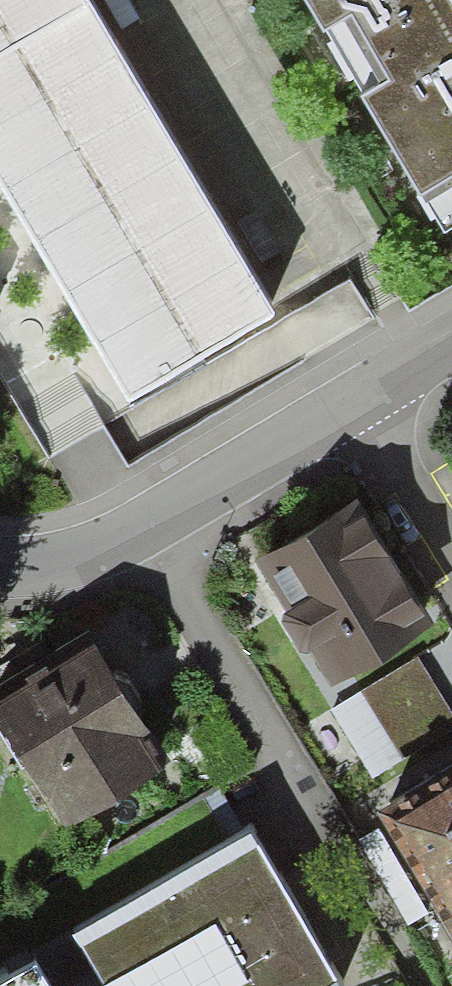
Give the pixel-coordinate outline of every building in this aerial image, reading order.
[(128,402),(275,314),(88,0),(0,0),(0,187),(128,402)] [(448,219),(451,216),(451,0),(319,0),(448,219)] [(351,489),(246,550),(276,601),(261,610),(284,649),(300,640),(323,678),(427,617),(351,489)] [(63,829),(171,765),(91,633),(0,687),(0,725),(63,829)] [(380,703),(404,742),(451,713),(451,683),(441,666),(380,703)] [(451,952),(451,771),(374,815),(451,952)] [(245,828),(33,951),(53,985),(319,985),(333,978),(245,828)] [(33,951),(0,968),(0,985),(53,985),(33,951)]
